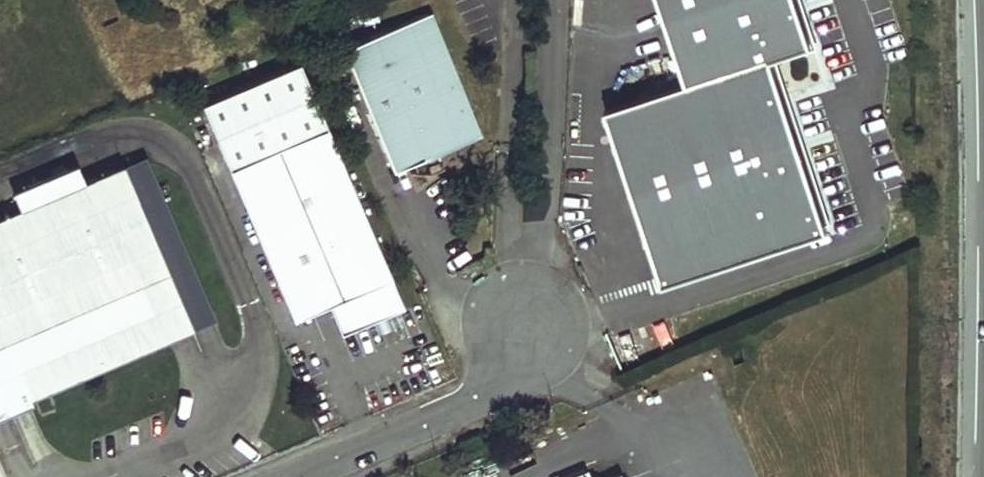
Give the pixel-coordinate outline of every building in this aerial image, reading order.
[(686,49),(645,66),(654,91),(642,96),(622,104),(691,273),(845,212),(831,173),(825,153),(790,60),(827,45),(809,0),(666,0),(686,49)] [(430,14),(345,48),(393,171),(425,159),(424,156),(478,135),(430,14)] [(231,170),(328,128),(300,64),(203,105),(231,170)] [(645,66),(632,71),(642,96),(654,91),(645,66)] [(328,128),(231,170),(294,316),(330,300),(343,330),(404,304),(328,128)] [(170,337),(101,173),(60,190),(0,215),(0,409),(170,337)] [(0,196),(0,215),(60,190),(54,174),(0,196)]
